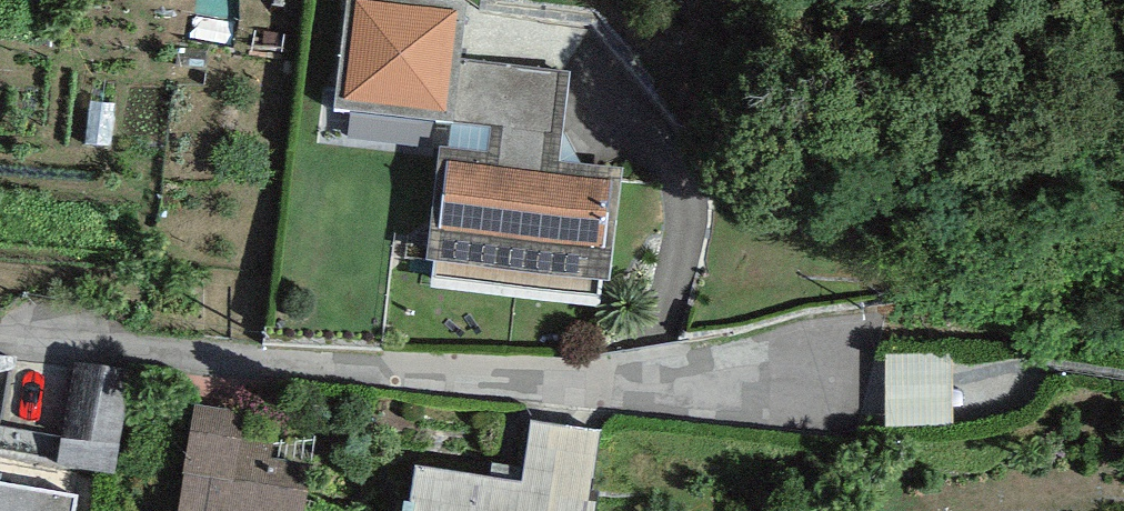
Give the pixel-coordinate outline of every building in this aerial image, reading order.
[(384,0),(350,0),(336,115),(453,129),(453,126),(460,64),(466,10),(384,0)] [(500,160),(561,168),(571,77),(460,64),(453,126),(503,132),(500,160)] [(500,160),(440,153),(427,267),(610,291),(623,175),(561,168),(500,160)] [(951,359),(886,359),(886,433),(951,433),(951,359)] [(132,378),(76,368),(59,469),(115,478),(132,378)] [(195,412),(179,510),(310,510),(316,472),(273,465),(277,444),(240,438),(243,420),(195,412)] [(522,489),(414,473),(409,510),(590,510),(600,439),(531,428),(522,489)] [(0,488),(0,510),(75,510),(76,500),(0,488)]
